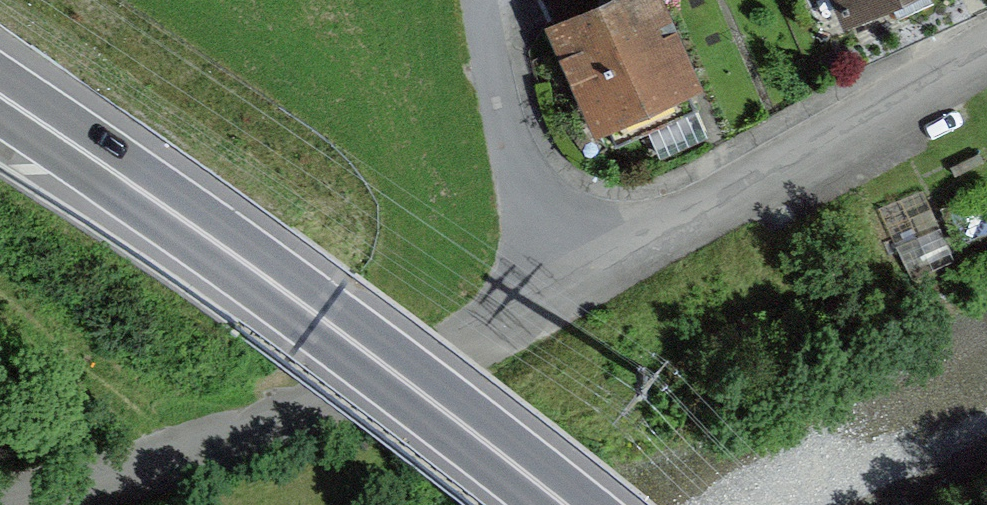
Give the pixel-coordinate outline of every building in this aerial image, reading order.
[(697,97),(659,0),(628,0),(545,32),(587,140),(697,97)] [(839,34),(919,0),(824,0),(839,34)]
